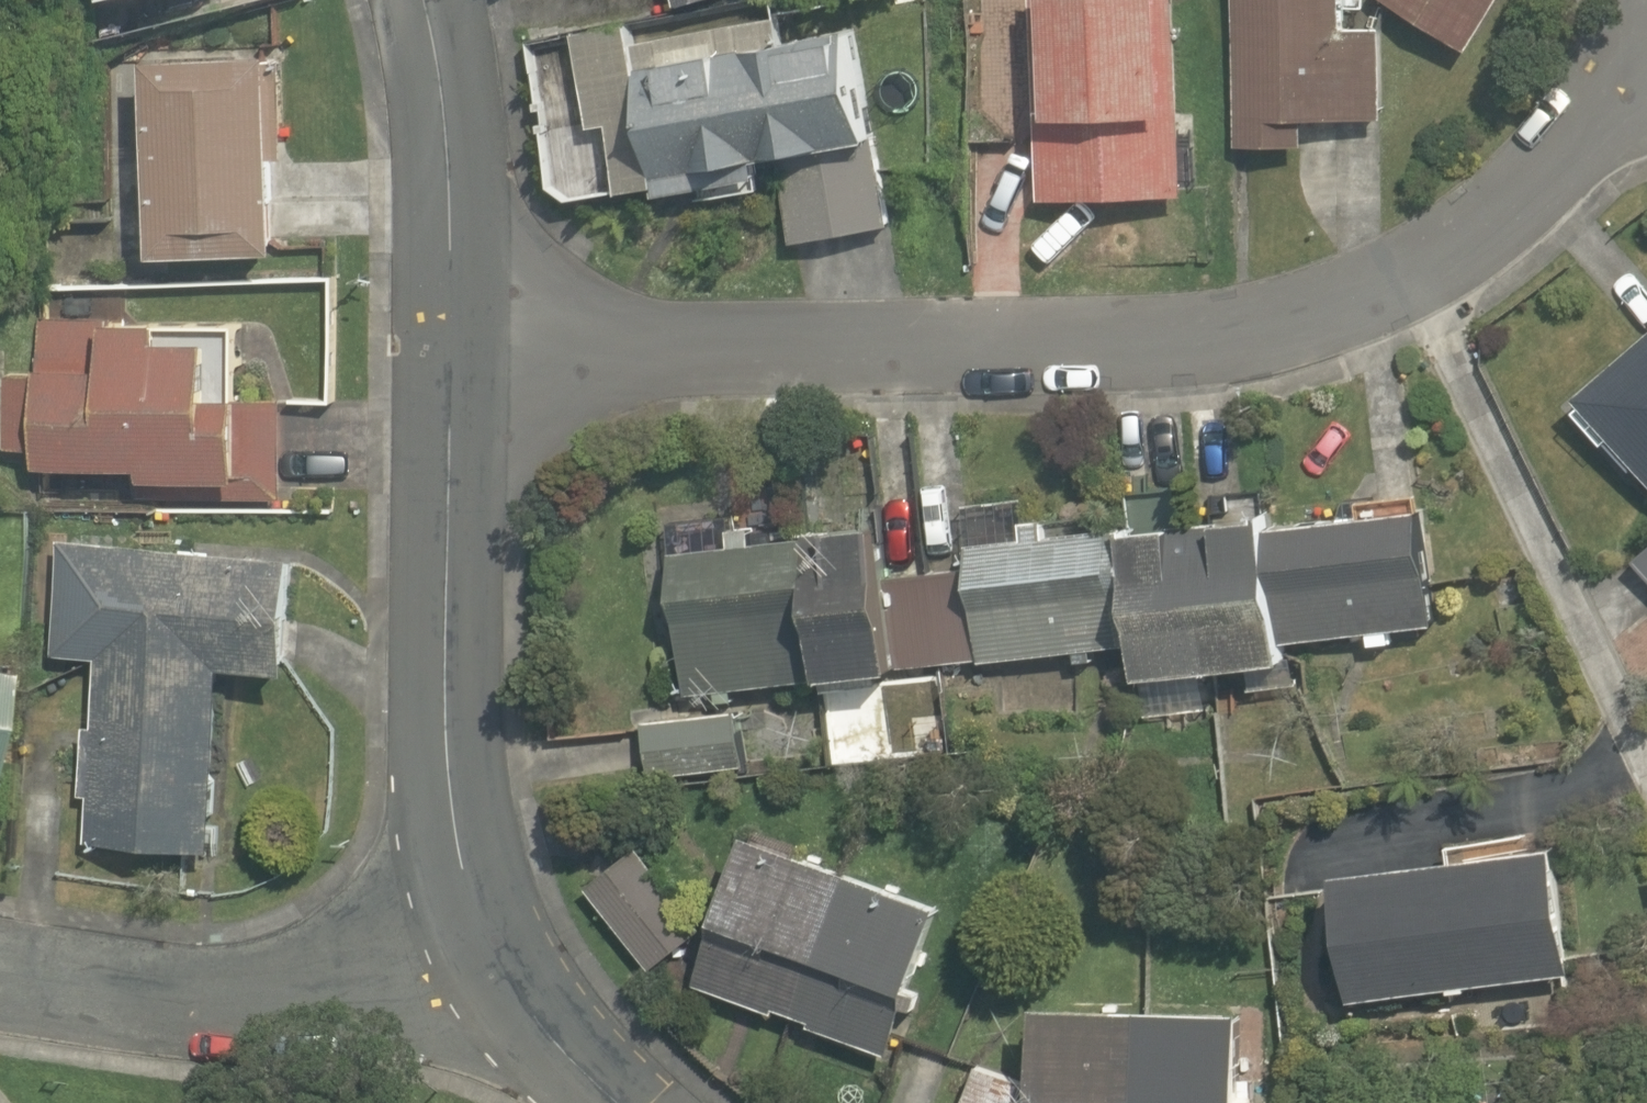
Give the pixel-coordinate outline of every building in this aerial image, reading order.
[(1166,0),(1033,0),(1037,191),(1171,188),(1166,0)] [(1231,134),(1295,135),(1295,115),(1370,115),(1371,0),(1232,0),(1231,134)] [(1461,38),(1482,0),(1395,0),(1461,38)] [(894,223),(853,17),(775,30),(770,5),(528,45),(548,193),(570,204),(778,165),(791,247),(894,223)] [(266,36),(144,38),(141,235),(263,237),(266,36)] [(37,348),(8,348),(2,444),(24,446),(23,465),(228,477),(226,497),(270,499),(277,383),(233,381),(237,304),(40,293),(37,348)] [(1559,397),(1646,497),(1646,313),(1559,397)] [(949,555),(960,659),(1113,631),(1121,671),(1436,613),(1415,498),(1248,528),(1244,501),(949,555)] [(659,547),(682,691),(884,662),(867,541),(796,551),(792,529),(659,547)] [(1624,552),(1646,578),(1646,532),(1624,552)] [(76,828),(202,838),(216,653),(283,658),(291,551),(98,536),(76,828)] [(641,703),(642,760),(732,759),(732,702),(641,703)] [(732,816),(675,975),(874,1046),(932,887),(732,816)] [(1334,989),(1555,956),(1536,832),(1315,865),(1334,989)] [(1641,995),(1631,950),(1536,972),(1546,1017),(1641,995)] [(1227,993),(1023,987),(1021,1069),(1020,1102),(1224,1102),(1227,993)] [(1021,1069),(974,1047),(947,1102),(1004,1102),(1021,1069)]
